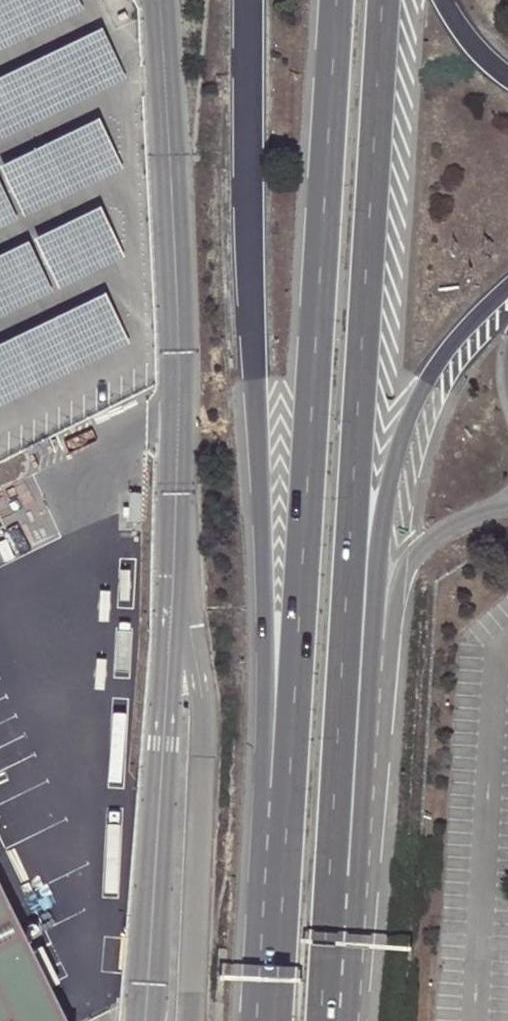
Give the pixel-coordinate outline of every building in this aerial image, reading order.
[(80,11),(75,0),(0,0),(0,49),(80,11)] [(0,75),(0,139),(124,79),(99,27),(0,75)] [(98,117),(2,163),(26,213),(122,167),(98,117)] [(16,221),(0,188),(0,229),(16,221)] [(99,206),(35,237),(60,288),(124,257),(99,206)] [(0,253),(0,317),(50,293),(25,241),(0,253)] [(0,340),(0,403),(129,343),(105,292),(0,340)] [(0,899),(0,1020),(62,1020),(0,899)]
